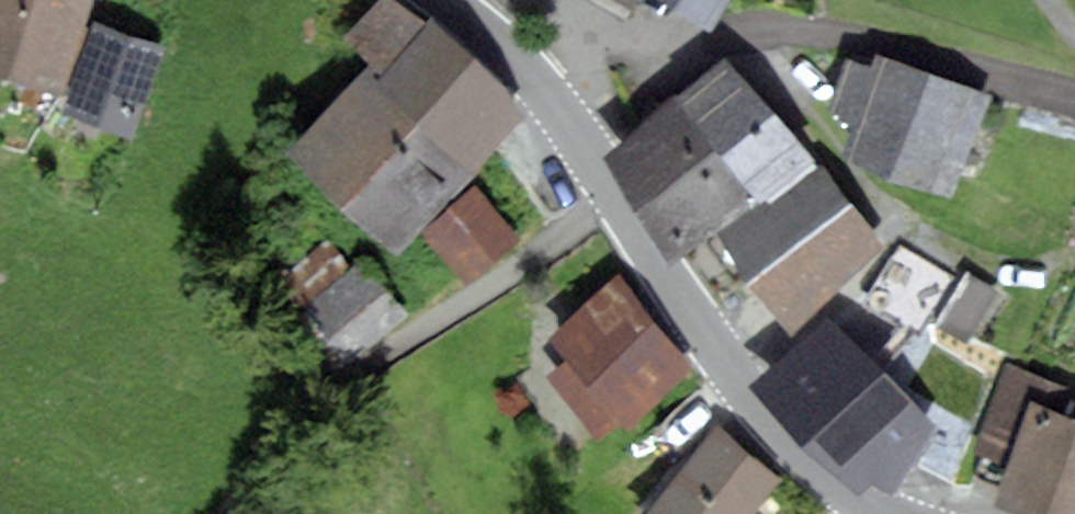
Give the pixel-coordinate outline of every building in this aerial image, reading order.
[(59,84),(84,0),(0,0),(0,66),(59,84)] [(698,23),(713,0),(662,0),(698,23)] [(396,232),(486,135),(510,109),(395,2),(359,41),(382,61),(365,79),(303,146),(396,232)] [(93,26),(69,110),(127,127),(151,42),(93,26)] [(807,160),(729,60),(673,104),(751,204),(807,160)] [(863,114),(849,150),(950,189),(984,100),(879,60),(873,76),(850,67),(835,104),(863,114)] [(708,238),(751,204),(673,104),(606,156),(679,254),(708,238)] [(807,160),(751,204),(708,238),(742,282),(842,204),(807,160)] [(479,194),(425,230),(461,283),(514,247),(479,194)] [(882,254),(842,204),(742,282),(782,332),(882,254)] [(872,301),(855,324),(943,388),(999,312),(896,237),(857,290),(872,301)] [(367,274),(311,317),(347,363),(403,320),(367,274)] [(619,283),(555,330),(575,357),(557,370),(600,428),(682,367),(619,283)] [(813,323),(751,392),(873,502),(936,433),(813,323)] [(1041,409),(1005,501),(1039,513),(1074,513),(1074,422),(1041,409)] [(643,513),(741,513),(770,479),(712,431),(643,513)]
